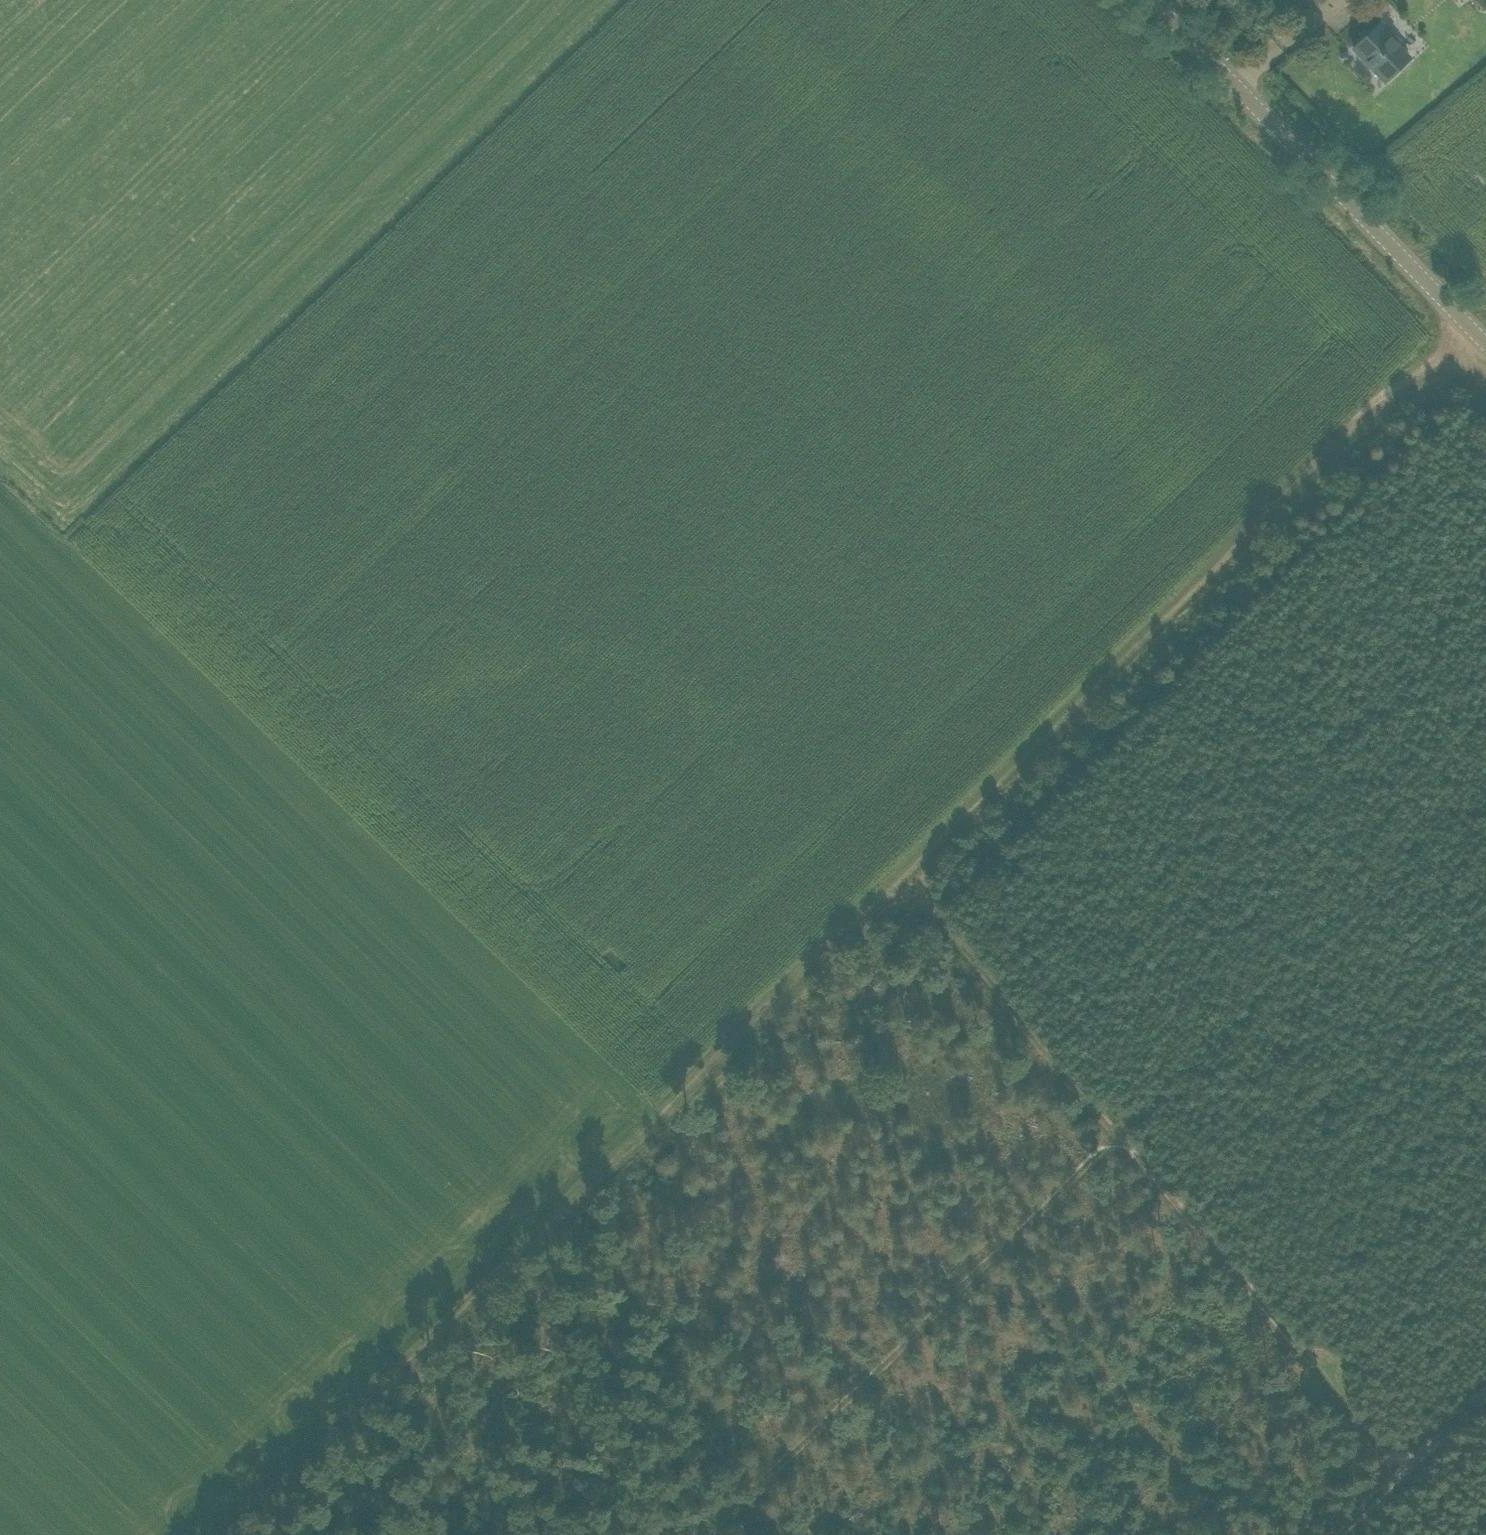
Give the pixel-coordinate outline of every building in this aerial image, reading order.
[(1382,21),(1373,31),(1371,28),(1351,49),(1385,82),(1409,58),(1395,43),(1398,41),(1386,29),(1388,27),(1382,21)]
